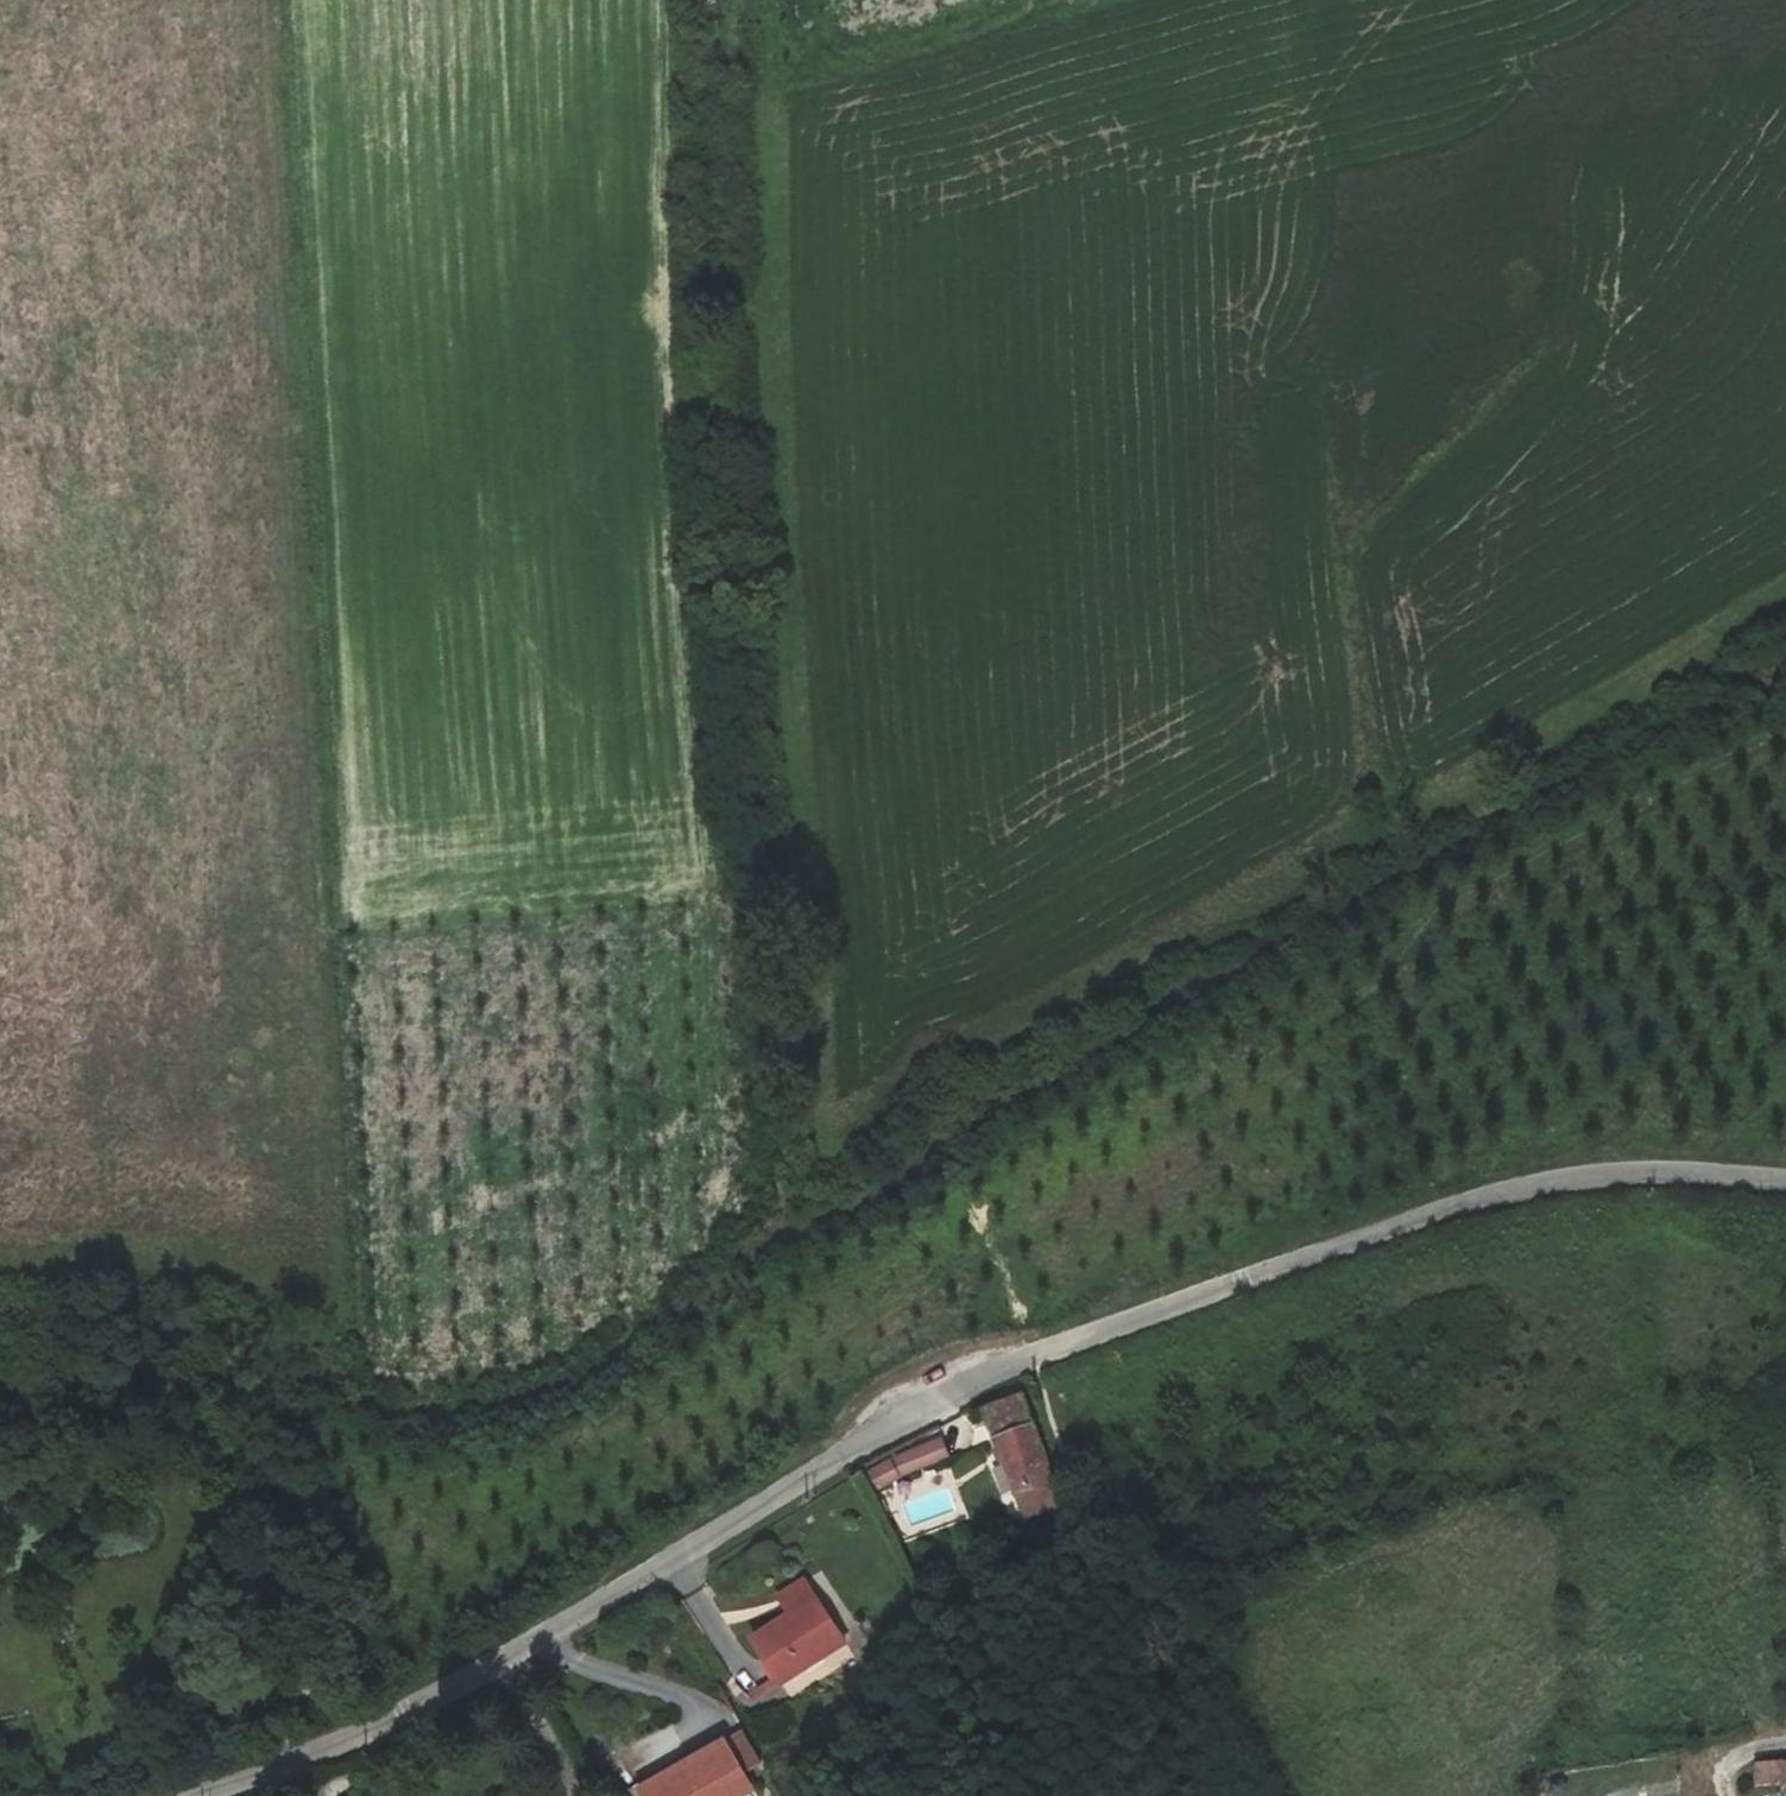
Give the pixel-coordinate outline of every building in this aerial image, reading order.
[(1022,1393),(983,1407),(1022,1515),(1062,1499),(1022,1393)] [(868,1473),(879,1490),(901,1477),(948,1456),(941,1437),(892,1458),(868,1473)] [(845,1640),(805,1577),(781,1593),(791,1610),(752,1634),(781,1680),(845,1640)] [(637,1790),(640,1795),(741,1795),(751,1790),(740,1773),(759,1762),(740,1730),(637,1790)] [(1752,1762),(1755,1785),(1785,1783),(1785,1759),(1756,1760),(1752,1762)]
